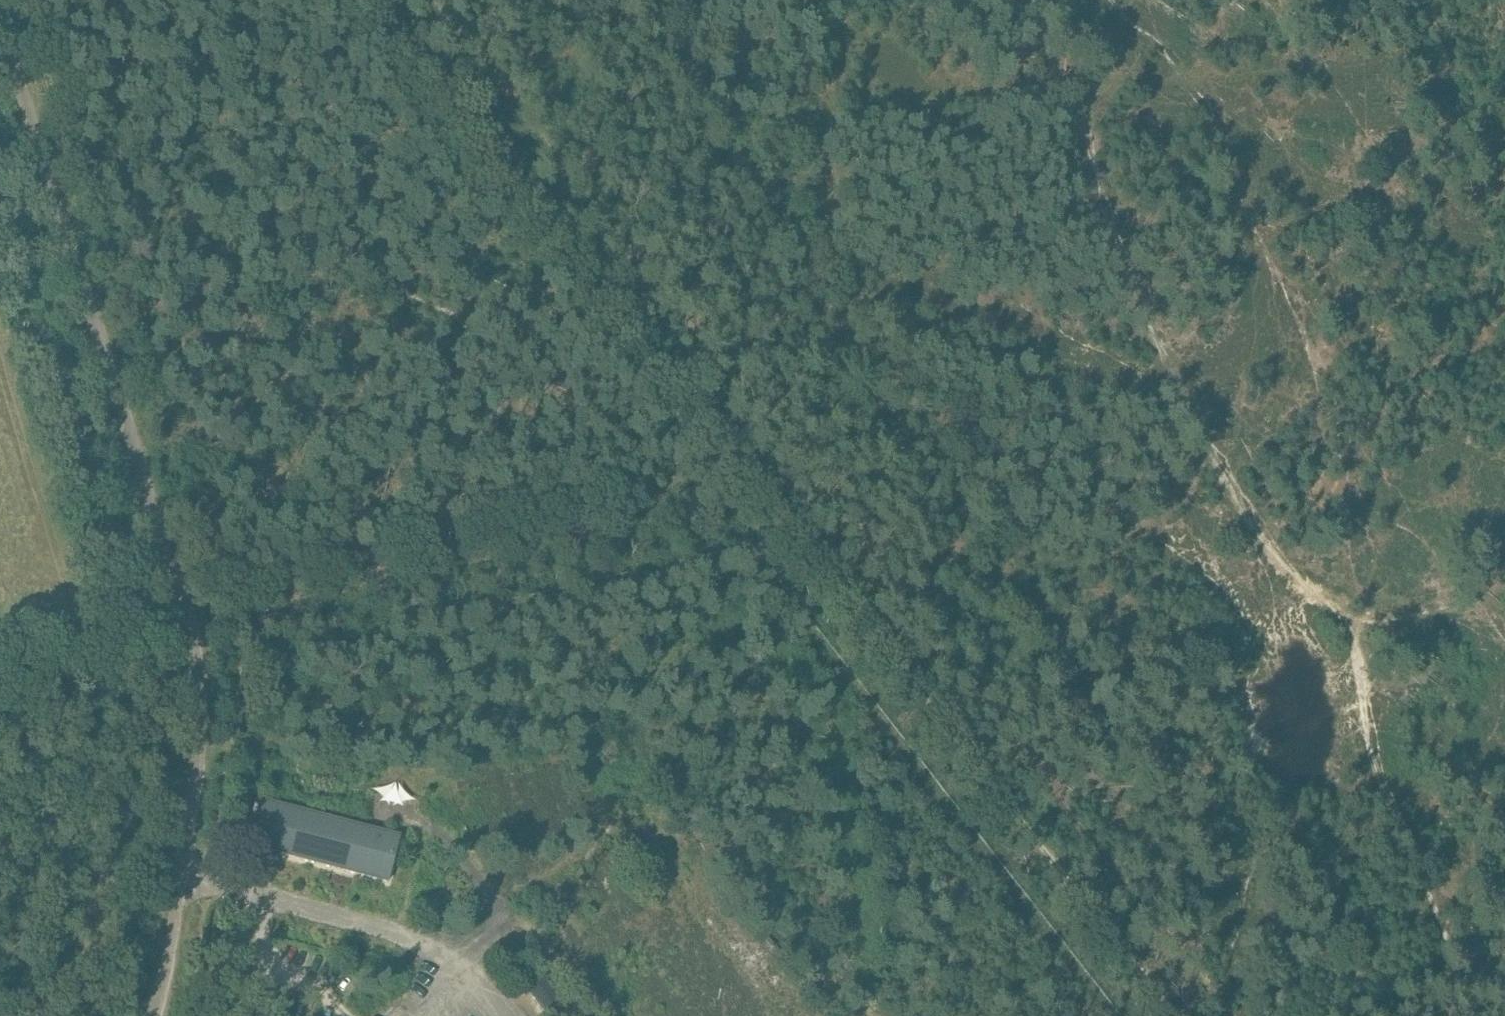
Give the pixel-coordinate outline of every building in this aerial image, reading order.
[(247,845),(388,882),(400,836),(259,799),(257,810),(254,810),(253,815),(255,816),(247,845)] [(562,1001),(544,978),(529,991),(546,1013),(562,1001)]
